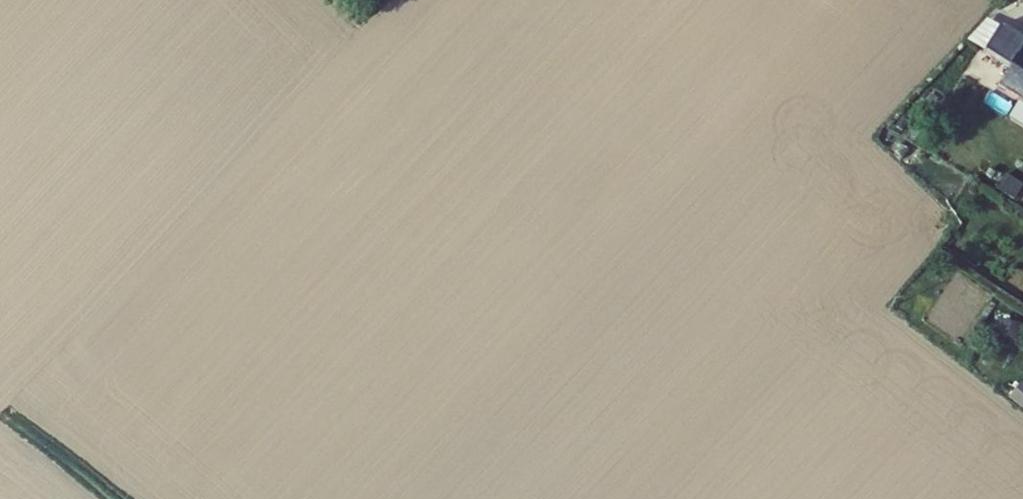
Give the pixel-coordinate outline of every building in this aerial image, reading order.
[(995,84),(1006,64),(979,51),(969,71),(995,84)] [(1000,105),(1022,120),(1022,68),(1000,105)] [(1022,406),(1022,381),(1021,379),(1009,396),(1022,406)]
